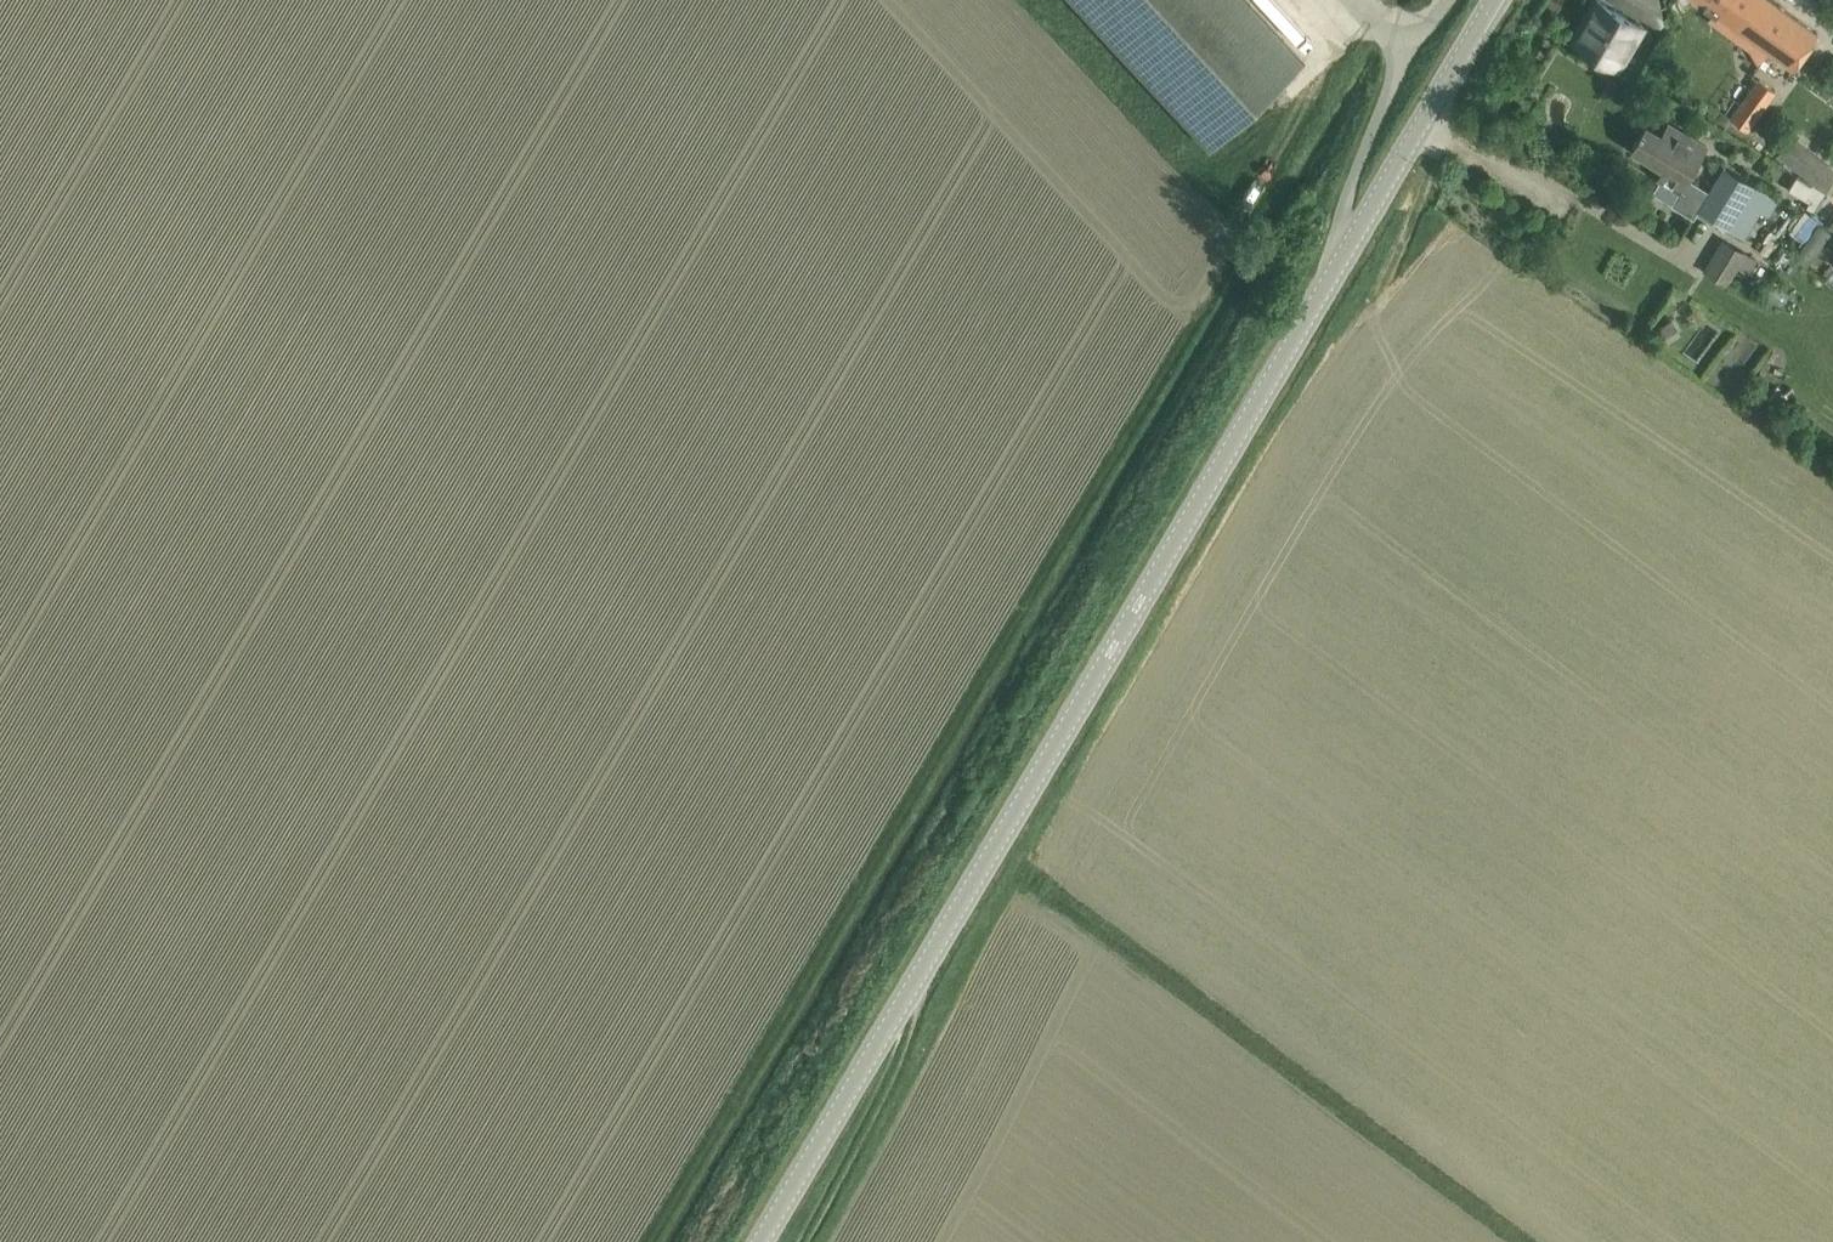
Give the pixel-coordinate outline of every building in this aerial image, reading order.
[(1247,0),(1078,0),(1192,124),(1209,142),(1300,57),(1284,39),(1247,0)] [(1630,46),(1642,25),(1600,0),(1595,0),(1571,41),(1617,68),(1630,46)] [(1714,10),(1708,18),(1748,48),(1756,60),(1758,62),(1767,49),(1791,66),(1816,32),(1772,0),(1701,0),(1714,10)] [(1745,128),(1773,90),(1757,78),(1729,116),(1745,128)] [(1672,204),(1693,217),(1698,209),(1743,236),(1759,211),(1766,215),(1776,198),(1720,164),(1706,188),(1688,178),(1707,146),(1670,123),(1663,134),(1647,125),(1644,130),(1642,129),(1640,132),(1642,134),(1633,148),(1665,168),(1659,177),(1681,190),(1672,204)] [(1832,176),(1832,168),(1788,135),(1775,153),(1824,189),(1832,176)] [(1816,206),(1824,191),(1796,174),(1787,189),(1816,206)] [(1713,256),(1704,271),(1728,286),(1738,271),(1713,256)]
